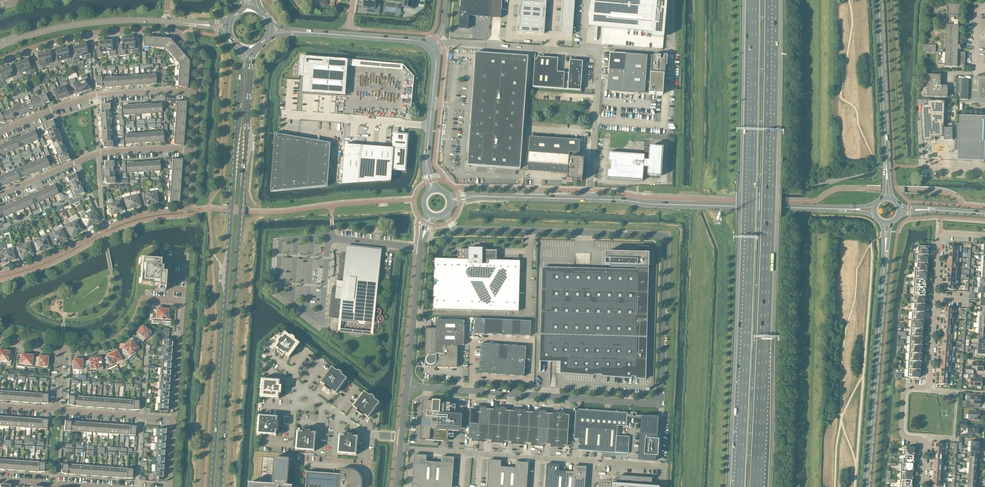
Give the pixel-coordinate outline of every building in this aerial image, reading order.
[(402,7),(414,9),(415,0),(403,0),(402,7)] [(459,28),(468,29),(468,28),(469,17),(469,16),(474,16),(489,17),(491,18),(494,18),(501,18),(502,0),(460,0),(460,8),(459,15),(460,15),(459,28)] [(544,27),(543,27),(542,27),(543,18),(544,18),(545,6),(545,7),(543,6),(544,0),(521,0),(521,5),(520,5),(520,4),(519,4),(518,16),(519,16),(520,16),(519,25),(518,25),(517,31),(543,33),(544,27)] [(560,34),(571,35),(574,0),(562,0),(560,34)] [(587,27),(588,27),(589,15),(604,16),(603,28),(652,32),(652,37),(663,38),(664,33),(667,0),(590,0),(587,27)] [(363,1),(363,5),(364,5),(363,8),(366,8),(366,12),(380,14),(381,3),(364,1),(364,2),(363,1)] [(143,44),(143,49),(143,47),(148,47),(148,49),(149,49),(149,47),(154,48),(154,50),(155,39),(144,38),(143,44)] [(125,50),(128,50),(127,39),(121,40),(122,47),(118,47),(119,55),(125,55),(125,50)] [(133,39),(127,39),(128,50),(132,49),(132,54),(138,54),(138,51),(140,51),(139,45),(137,45),(134,46),(134,44),(133,39)] [(155,39),(154,50),(154,48),(159,48),(159,50),(159,48),(165,49),(164,50),(169,40),(155,39)] [(169,40),(164,50),(164,51),(165,49),(172,57),(170,58),(179,51),(173,44),(169,40)] [(102,52),(106,52),(105,41),(99,42),(99,49),(96,49),(96,47),(97,57),(103,57),(102,52)] [(105,41),(106,52),(109,51),(110,56),(116,55),(115,48),(111,48),(111,41),(105,41)] [(90,58),(90,48),(89,48),(90,50),(87,51),(85,44),(79,45),(82,55),(85,55),(86,59),(90,58)] [(78,56),(82,55),(79,45),(73,47),(75,54),(72,55),(74,62),(79,61),(78,56)] [(74,62),(72,55),(69,55),(67,48),(61,50),(63,60),(67,59),(68,64),(74,62)] [(60,61),(63,60),(61,50),(55,51),(57,58),(54,59),(56,67),(61,66),(60,61)] [(179,51),(170,58),(171,58),(172,57),(179,65),(177,65),(177,66),(188,62),(179,51)] [(56,67),(54,59),(51,60),(49,53),(43,54),(45,65),(49,64),(50,68),(56,67)] [(520,169),(527,69),(528,56),(475,53),(470,125),(467,165),(477,166),(520,169)] [(608,80),(607,90),(649,93),(649,94),(662,95),(662,94),(662,90),(665,90),(665,57),(652,56),(650,56),(625,54),(610,53),(608,80)] [(42,65),(45,65),(43,54),(37,56),(39,63),(36,64),(35,61),(39,71),(43,70),(42,65)] [(301,56),(299,74),(303,74),(302,93),(345,96),(348,60),(326,58),(301,56)] [(557,72),(558,58),(537,57),(537,60),(534,60),(532,87),(581,90),(583,61),(570,60),(569,73),(557,72)] [(21,62),(25,71),(28,70),(30,74),(36,72),(31,62),(31,63),(32,65),(29,66),(26,59),(21,62)] [(22,73),(25,71),(21,62),(15,64),(18,71),(15,72),(18,79),(24,77),(22,73)] [(176,75),(176,76),(187,76),(188,62),(177,66),(179,65),(178,76),(176,75)] [(18,79),(15,72),(12,73),(9,67),(4,69),(8,79),(11,77),(13,82),(18,79)] [(78,80),(82,92),(88,90),(86,83),(89,82),(89,84),(90,84),(86,74),(81,76),(82,81),(79,82),(78,80)] [(941,75),(928,74),(927,96),(940,97),(943,97),(948,97),(948,90),(948,86),(941,85),(941,75)] [(175,86),(175,87),(187,87),(187,76),(176,76),(178,76),(177,86),(175,86)] [(82,92),(78,80),(79,82),(76,83),(74,78),(68,80),(72,90),(71,88),(74,87),(76,94),(82,92)] [(958,79),(958,91),(961,91),(960,99),(968,100),(969,80),(961,79),(958,79)] [(58,86),(62,99),(68,97),(66,90),(69,89),(69,91),(70,91),(66,81),(61,83),(62,88),(59,89),(58,86)] [(62,99),(58,86),(59,89),(56,90),(54,85),(48,87),(52,97),(51,95),(54,94),(56,100),(62,99)] [(533,90),(533,100),(533,99),(536,100),(539,100),(542,100),(543,100),(546,100),(546,101),(549,101),(552,101),(553,101),(556,101),(559,102),(559,101),(562,101),(562,102),(563,102),(567,102),(570,102),(574,102),(574,103),(587,103),(587,94),(533,90)] [(40,96),(44,106),(44,105),(49,103),(45,94),(40,96)] [(43,106),(44,106),(40,96),(39,97),(40,97),(35,99),(39,108),(39,107),(43,106)] [(39,108),(35,99),(30,101),(34,110),(39,108)] [(29,112),(34,110),(30,101),(25,103),(29,112)] [(174,112),(176,113),(185,113),(185,108),(186,102),(174,101),(174,102),(176,102),(176,107),(176,112),(174,112)] [(944,119),(945,101),(935,101),(930,101),(930,105),(921,106),(923,141),(933,141),(933,138),(935,137),(935,139),(938,139),(938,137),(943,137),(943,126),(944,126),(944,119)] [(29,112),(25,103),(20,105),(24,114),(29,112)] [(19,116),(24,114),(20,105),(15,108),(19,117),(19,116)] [(19,117),(15,108),(10,110),(14,118),(19,116),(19,117)] [(9,120),(14,118),(10,110),(5,112),(9,121),(9,120)] [(9,121),(5,112),(0,114),(0,113),(0,114),(4,123),(4,122),(9,120),(9,121)] [(173,123),(175,123),(184,124),(184,119),(185,113),(176,113),(175,118),(175,123),(173,123)] [(960,116),(959,126),(955,126),(955,150),(959,151),(958,160),(984,161),(984,117),(960,116)] [(52,120),(41,125),(44,130),(46,129),(55,125),(54,125),(54,124),(52,120)] [(172,134),(174,134),(183,135),(184,129),(184,124),(175,123),(174,129),(174,134),(172,134)] [(49,134),(58,130),(57,130),(55,126),(56,125),(55,125),(46,129),(47,129),(49,134)] [(51,139),(59,135),(57,130),(58,130),(49,134),(51,139)] [(38,140),(35,132),(34,131),(29,133),(33,142),(38,140)] [(28,144),(33,142),(29,133),(24,135),(28,144)] [(171,144),(171,145),(182,146),(183,140),(183,135),(174,134),(174,139),(173,145),(171,144)] [(271,192),(327,186),(330,143),(286,140),(275,134),(271,192)] [(345,144),(342,185),(391,181),(392,169),(405,170),(407,135),(394,134),(393,148),(345,144)] [(23,146),(28,144),(24,135),(19,138),(19,137),(23,146)] [(53,144),(62,140),(61,140),(59,135),(51,139),(53,144)] [(18,148),(23,146),(19,137),(19,138),(14,140),(18,148)] [(579,148),(580,140),(530,137),(527,170),(526,170),(526,171),(567,173),(567,180),(572,180),(572,183),(576,183),(577,181),(582,181),(583,159),(578,158),(579,148)] [(13,150),(18,148),(14,140),(9,142),(9,141),(13,150)] [(55,149),(63,145),(61,140),(62,140),(53,144),(55,149)] [(8,152),(13,150),(9,141),(9,142),(4,144),(8,152)] [(63,145),(55,149),(57,154),(55,155),(66,150),(65,150),(63,145)] [(644,147),(644,155),(609,153),(608,160),(611,161),(610,170),(608,170),(607,178),(642,181),(643,174),(647,174),(647,176),(661,177),(663,148),(649,147),(644,147)] [(66,150),(55,155),(57,160),(68,155),(67,155),(66,150)] [(59,165),(69,161),(67,156),(68,155),(57,160),(59,165)] [(49,166),(46,158),(46,157),(40,160),(44,169),(44,168),(49,166)] [(171,169),(171,170),(181,171),(181,166),(181,162),(181,161),(181,160),(172,159),(172,161),(172,165),(171,169)] [(44,169),(40,160),(35,162),(39,170),(44,168),(44,169)] [(34,172),(39,170),(35,162),(30,164),(34,173),(34,172)] [(34,173),(30,164),(25,166),(29,174),(34,172),(34,173)] [(24,177),(29,174),(25,166),(20,168),(24,177)] [(24,177),(20,168),(15,170),(19,179),(24,177)] [(14,181),(19,179),(15,170),(10,172),(14,181)] [(171,179),(171,181),(180,182),(180,176),(181,171),(171,170),(171,172),(171,176),(171,179)] [(14,181),(10,172),(5,175),(9,183),(14,181)] [(69,182),(78,178),(77,178),(75,173),(66,177),(69,182)] [(4,185),(9,183),(5,175),(0,177),(4,186),(4,185)] [(69,182),(71,187),(68,188),(80,183),(78,179),(78,178),(69,182)] [(170,190),(170,192),(179,193),(179,187),(180,182),(171,181),(171,183),(170,186),(170,190)] [(80,183),(68,188),(70,193),(82,188),(80,183)] [(58,194),(56,188),(54,185),(49,187),(53,196),(58,194)] [(48,198),(53,196),(49,187),(49,188),(44,190),(44,189),(48,198)] [(73,198),(75,197),(83,194),(81,189),(82,188),(70,193),(73,198)] [(43,200),(48,198),(44,189),(44,190),(39,192),(43,200)] [(149,192),(151,204),(157,203),(157,202),(160,202),(158,190),(149,192)] [(38,202),(43,200),(39,192),(34,194),(34,193),(38,202)] [(145,205),(151,204),(149,192),(149,194),(144,195),(144,192),(140,193),(142,205),(145,204),(145,205)] [(169,202),(164,202),(164,205),(169,205),(169,203),(177,203),(177,204),(177,203),(178,204),(178,202),(179,202),(178,202),(179,198),(179,193),(170,192),(170,194),(169,197),(169,202)] [(33,204),(38,202),(34,193),(34,194),(29,196),(33,204)] [(140,205),(142,205),(140,193),(131,196),(134,208),(140,206),(140,205)] [(28,207),(33,204),(29,196),(24,198),(28,207)] [(128,209),(134,208),(131,196),(122,198),(125,209),(128,208),(128,209)] [(23,209),(28,207),(24,198),(19,200),(23,209)] [(122,210),(125,209),(122,198),(118,199),(119,201),(114,203),(113,201),(117,213),(123,211),(122,210)] [(18,211),(23,209),(19,200),(14,202),(18,211)] [(111,215),(117,213),(113,201),(107,203),(111,215)] [(13,213),(18,211),(14,202),(9,204),(13,213)] [(8,215),(13,213),(9,204),(4,207),(4,206),(8,215)] [(86,213),(92,224),(97,221),(91,210),(86,213)] [(87,227),(92,224),(86,213),(78,218),(83,227),(86,226),(87,227)] [(81,228),(83,227),(78,218),(70,222),(76,233),(82,230),(81,228)] [(71,236),(76,233),(70,222),(62,227),(67,236),(70,235),(71,236)] [(65,238),(67,236),(62,227),(55,231),(60,242),(66,239),(65,238)] [(54,245),(60,242),(55,231),(47,235),(51,244),(54,243),(54,245)] [(49,245),(51,244),(47,235),(39,238),(43,250),(49,247),(49,245)] [(38,252),(43,250),(39,238),(38,238),(39,240),(34,242),(33,240),(31,241),(34,251),(37,250),(38,252)] [(32,252),(34,251),(31,241),(22,244),(26,256),(32,254),(32,252)] [(20,258),(26,256),(22,244),(23,246),(18,248),(17,246),(14,247),(17,257),(20,256),(20,258)] [(637,271),(648,271),(649,254),(649,251),(649,247),(637,246),(637,250),(637,253),(605,253),(605,266),(610,266),(609,267),(637,268),(637,273),(637,271)] [(918,254),(929,255),(928,255),(928,253),(929,253),(929,247),(919,246),(918,254)] [(14,258),(17,257),(14,247),(11,248),(12,250),(6,251),(6,249),(9,261),(15,260),(14,258)] [(378,277),(380,250),(348,247),(347,253),(339,254),(339,259),(339,263),(339,268),(338,283),(337,288),(336,288),(336,289),(336,290),(337,291),(337,293),(331,292),(329,318),(330,313),(341,314),(340,322),(340,323),(341,319),(359,321),(359,323),(360,324),(362,324),(363,324),(364,323),(365,322),(373,322),(373,323),(374,307),(372,307),(375,276),(377,276),(378,277)] [(434,259),(433,309),(518,312),(520,261),(496,261),(497,251),(482,250),(482,249),(468,248),(468,250),(458,250),(458,260),(434,259)] [(9,261),(6,249),(0,251),(0,262),(2,261),(3,263),(9,261)] [(928,261),(929,255),(918,254),(917,263),(918,263),(928,263),(927,263),(927,261),(928,261)] [(166,261),(159,260),(151,260),(151,259),(149,259),(149,260),(140,259),(139,259),(138,266),(141,266),(140,284),(150,284),(150,285),(152,285),(158,285),(158,291),(164,291),(165,282),(166,282),(166,279),(165,279),(165,273),(165,268),(166,268),(166,267),(166,262),(166,261)] [(928,269),(928,263),(918,263),(917,267),(915,267),(914,268),(914,271),(915,271),(928,272),(928,271),(927,271),(927,269),(928,269)] [(540,335),(539,372),(540,372),(540,361),(560,362),(560,373),(594,376),(594,374),(601,375),(601,376),(632,378),(632,377),(636,377),(636,379),(646,379),(648,271),(637,271),(637,273),(574,271),(574,268),(542,268),(540,335)] [(927,277),(928,272),(915,271),(914,279),(927,280),(926,280),(926,277),(927,277)] [(927,286),(927,280),(914,279),(914,287),(926,288),(927,288),(925,288),(926,285),(927,286)] [(926,294),(926,288),(914,287),(913,295),(926,296),(925,296),(925,294),(926,294)] [(926,302),(926,296),(913,295),(915,296),(915,304),(925,304),(924,304),(924,302),(926,302)] [(925,310),(925,304),(915,304),(914,309),(916,309),(916,312),(912,311),(912,312),(925,312),(924,312),(924,310),(925,310)] [(162,321),(163,308),(160,308),(159,309),(157,308),(156,309),(153,309),(152,321),(162,321)] [(163,308),(162,321),(171,322),(172,311),(169,310),(169,309),(166,309),(166,308),(163,308)] [(924,318),(925,312),(912,312),(911,320),(924,321),(923,320),(923,318),(924,318)] [(483,334),(484,319),(475,319),(474,334),(483,334)] [(493,335),(493,320),(484,319),(483,334),(493,335)] [(464,345),(465,321),(436,320),(436,329),(425,329),(425,356),(427,356),(428,357),(427,359),(426,360),(427,362),(428,363),(429,364),(431,365),(432,365),(434,364),(435,365),(435,367),(457,368),(458,345),(464,345)] [(502,335),(503,320),(493,320),(493,335),(502,335)] [(511,336),(512,321),(503,320),(502,335),(511,336)] [(924,326),(924,321),(911,320),(911,328),(924,329),(923,329),(923,326),(924,326)] [(521,336),(521,321),(512,321),(511,336),(521,336)] [(521,336),(530,336),(531,321),(521,321),(521,336)] [(136,336),(143,342),(145,339),(151,332),(148,330),(148,329),(146,327),(145,328),(142,326),(139,331),(138,330),(136,332),(138,334),(136,336)] [(923,335),(924,329),(911,328),(910,336),(923,337),(922,337),(922,335),(923,335)] [(289,358),(300,343),(294,339),(293,338),(292,337),(291,337),(285,332),(281,337),(277,337),(276,344),(274,347),(278,350),(277,352),(283,357),(284,355),(289,358)] [(923,343),(923,337),(910,336),(910,344),(922,345),(921,345),(922,343),(923,343)] [(136,346),(139,342),(134,338),(132,341),(131,340),(129,342),(128,341),(126,343),(135,353),(139,349),(136,346)] [(126,360),(135,353),(126,343),(124,345),(124,346),(122,348),(123,349),(120,350),(126,360)] [(489,359),(490,344),(481,343),(480,358),(489,359)] [(498,360),(499,345),(490,344),(489,359),(498,360)] [(922,351),(922,345),(910,344),(909,353),(922,353),(921,353),(921,351),(922,351)] [(507,360),(508,345),(499,345),(498,360),(507,360)] [(516,361),(517,346),(508,345),(507,360),(516,361)] [(525,362),(526,348),(526,347),(517,346),(516,361),(525,362)] [(4,349),(1,363),(10,364),(13,353),(9,353),(10,352),(7,351),(7,350),(4,349)] [(116,365),(126,360),(120,350),(118,352),(117,351),(114,352),(114,351),(111,352),(116,365)] [(107,369),(116,365),(111,352),(108,354),(109,355),(106,356),(106,357),(103,357),(107,369)] [(922,359),(922,353),(909,353),(909,361),(921,362),(921,361),(920,361),(920,359),(922,359)] [(25,367),(27,354),(21,354),(21,355),(17,354),(16,365),(25,367)] [(35,366),(36,357),(33,356),(33,355),(27,354),(25,367),(35,368),(35,366)] [(35,366),(35,368),(35,366),(38,366),(47,367),(48,363),(49,363),(49,360),(48,360),(48,357),(42,356),(42,355),(39,355),(39,357),(36,357),(35,366)] [(96,371),(97,371),(94,357),(91,358),(91,359),(88,360),(89,360),(86,361),(86,373),(91,372),(90,370),(96,369),(96,371)] [(107,369),(103,357),(101,358),(100,357),(97,358),(97,357),(94,357),(97,371),(103,370),(102,365),(105,364),(107,369)] [(488,374),(489,359),(480,358),(479,373),(488,374)] [(86,373),(86,361),(82,361),(83,359),(80,359),(80,360),(73,359),(73,363),(72,363),(72,366),(73,366),(73,370),(82,370),(86,370),(86,372),(86,373)] [(497,375),(498,360),(489,359),(488,374),(497,375)] [(506,375),(507,360),(498,360),(497,375),(506,375)] [(515,376),(516,361),(507,360),(506,375),(515,376)] [(524,377),(525,362),(516,361),(515,376),(524,377)] [(921,367),(921,362),(909,361),(908,369),(921,370),(920,369),(920,367),(921,367)] [(980,363),(979,362),(977,362),(976,362),(973,362),(973,366),(972,367),(967,367),(966,373),(974,374),(974,371),(983,371),(984,363),(980,363)] [(338,372),(332,368),(321,382),(325,386),(324,387),(328,390),(330,392),(331,390),(336,394),(347,379),(340,374),(340,373),(339,373),(338,372)] [(920,375),(921,370),(908,369),(907,377),(913,378),(919,378),(919,375),(920,375)] [(975,378),(975,375),(968,374),(967,378),(971,378),(971,386),(982,387),(982,379),(975,378)] [(950,386),(950,379),(940,378),(940,384),(944,384),(944,385),(944,386),(946,386),(950,386)] [(281,394),(282,386),(280,386),(280,380),(262,379),(260,398),(262,398),(279,399),(279,393),(281,394)] [(368,418),(379,403),(373,398),(372,397),(371,397),(364,392),(353,407),(357,410),(356,411),(363,416),(364,415),(368,418)] [(981,405),(981,397),(971,396),(971,402),(967,401),(966,407),(974,408),(975,404),(981,405)] [(422,401),(420,440),(448,442),(448,433),(453,434),(454,431),(461,432),(462,415),(455,414),(455,409),(450,409),(450,403),(440,402),(440,401),(432,400),(432,402),(422,401)] [(167,412),(168,404),(158,404),(157,411),(167,412)] [(475,408),(470,408),(468,439),(472,439),(472,441),(484,442),(484,441),(483,441),(483,440),(492,441),(492,442),(503,443),(504,443),(503,443),(503,442),(512,442),(512,443),(511,443),(511,444),(543,446),(543,444),(551,445),(551,446),(551,447),(563,448),(563,447),(562,447),(562,446),(567,446),(569,415),(565,415),(565,414),(565,413),(553,412),(553,413),(554,413),(554,414),(545,414),(545,412),(534,411),(533,412),(534,412),(534,413),(525,412),(525,411),(526,411),(526,410),(514,410),(514,411),(505,411),(506,410),(506,409),(494,408),(494,409),(494,410),(486,409),(486,408),(474,407),(475,407),(475,408)] [(972,411),(973,408),(965,408),(964,412),(969,413),(969,419),(980,420),(980,412),(972,411)] [(626,426),(580,423),(581,410),(576,409),(574,428),(579,429),(577,450),(627,454),(627,459),(638,460),(644,461),(644,460),(655,461),(655,456),(658,456),(659,439),(656,439),(658,417),(647,417),(647,416),(641,416),(627,415),(626,426)] [(278,430),(279,422),(277,422),(277,417),(259,415),(258,434),(276,435),(276,430),(278,430)] [(968,434),(968,436),(973,436),(973,434),(979,434),(979,427),(968,426),(968,434)] [(155,436),(165,437),(166,429),(156,429),(155,436)] [(305,430),(303,430),(303,432),(297,431),(296,450),(314,451),(316,433),(310,432),(311,431),(308,430),(308,431),(305,430)] [(356,455),(357,444),(358,437),(352,436),(352,434),(345,434),(345,435),(339,435),(338,453),(356,455)] [(904,455),(915,456),(915,450),(914,450),(914,448),(908,447),(906,447),(906,450),(904,450),(904,455)] [(432,486),(434,462),(426,462),(427,456),(414,455),(412,485),(432,486)] [(915,456),(904,455),(904,456),(905,456),(905,458),(904,458),(903,464),(914,464),(915,459),(913,459),(914,456),(915,456)] [(442,486),(452,486),(454,463),(454,458),(441,457),(441,463),(434,462),(432,486),(442,486)] [(289,466),(289,459),(274,458),(274,465),(272,485),(248,483),(249,483),(249,486),(292,486),(287,486),(289,466)] [(508,467),(501,467),(501,461),(488,460),(488,465),(487,486),(507,486),(508,467)] [(528,463),(516,462),(515,468),(508,467),(507,486),(527,486),(528,463)] [(901,471),(901,472),(914,473),(914,469),(914,467),(913,467),(913,464),(914,465),(914,464),(903,464),(901,463),(901,471)] [(566,472),(558,471),(559,466),(559,465),(546,464),(545,486),(565,486),(566,472)] [(586,472),(586,467),(581,467),(579,466),(574,466),(574,467),(573,472),(566,472),(565,486),(585,486),(586,472)] [(358,474),(356,472),(354,471),(352,470),(350,470),(348,470),(340,469),(340,474),(307,472),(305,486),(361,486),(361,483),(361,481),(361,478),(360,476),(358,474)] [(162,480),(163,473),(153,472),(152,479),(162,480)] [(914,473),(901,472),(900,480),(913,481),(913,475),(912,475),(912,473),(914,473)] [(659,486),(651,486),(652,478),(619,476),(618,484),(611,483),(610,486),(659,486)]
